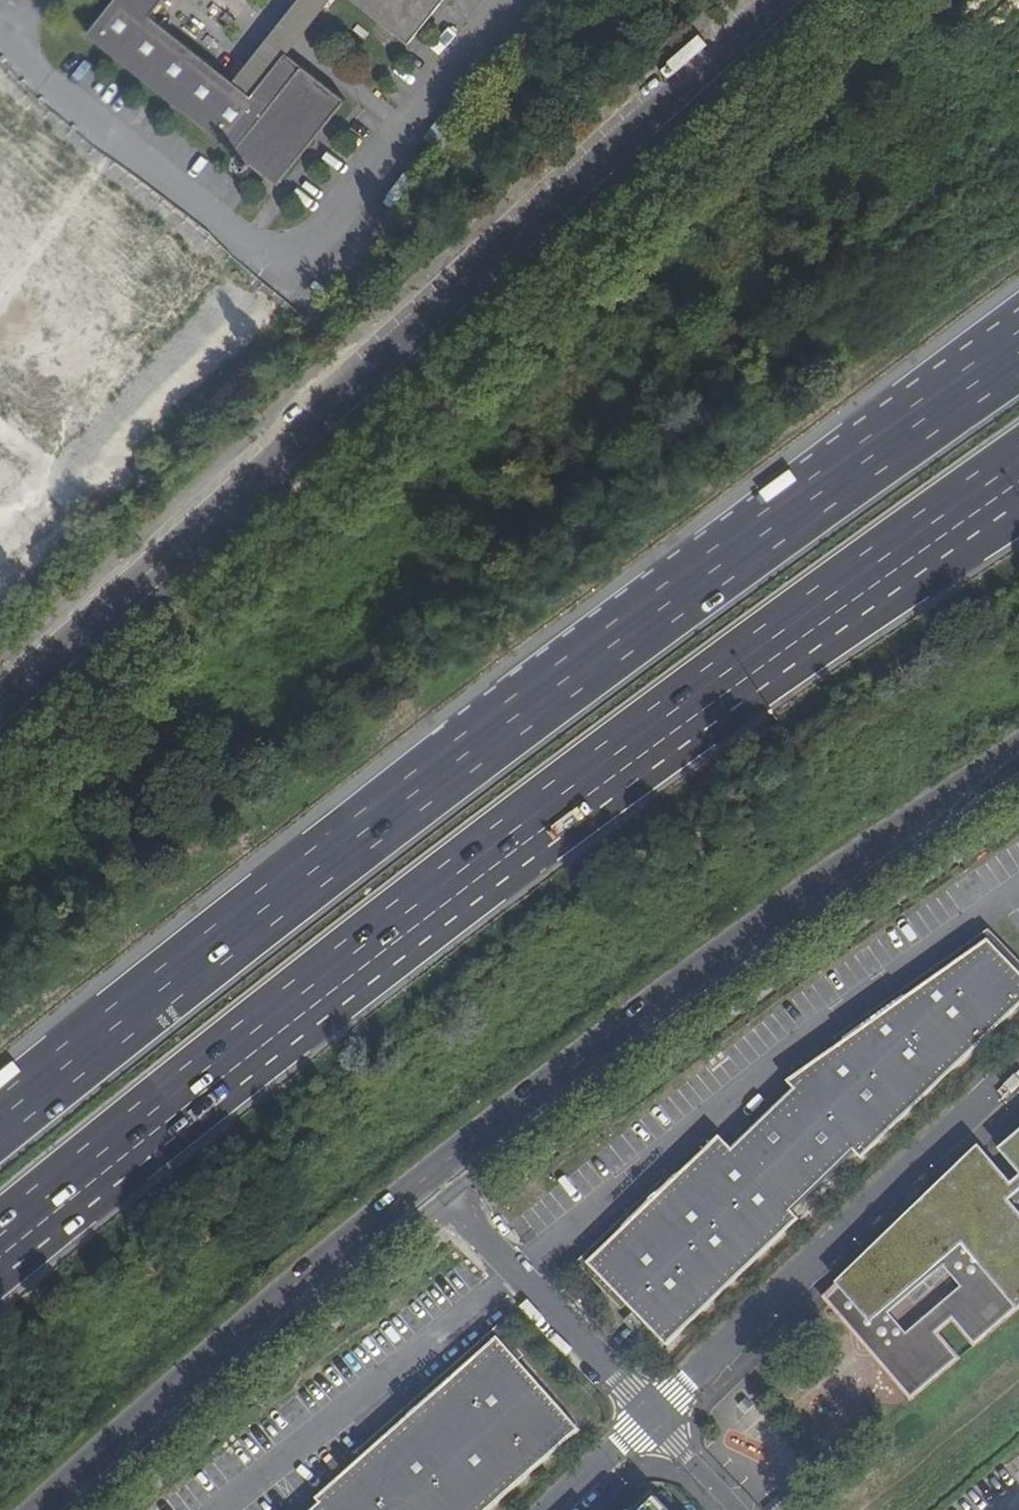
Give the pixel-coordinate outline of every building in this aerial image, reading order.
[(88,34),(278,185),(346,100),(286,53),(252,96),(244,106),(199,71),(208,61),(151,15),(163,0),(115,0),(88,34)] [(409,44),(443,0),(354,0),(409,44)] [(252,96),(208,61),(199,71),(244,106),(252,96)] [(788,1081),(795,1088),(733,1149),(720,1136),(589,1263),(668,1344),(798,1219),(791,1210),(854,1149),(862,1158),(1018,1006),(1018,972),(988,940),(788,1081)] [(912,1403),(1018,1311),(1018,1111),(819,1295),(912,1403)] [(645,1327),(632,1314),(625,1320),(639,1334),(645,1327)] [(580,1430),(498,1338),(318,1499),(321,1502),(312,1509),(490,1509),(580,1430)] [(653,1493),(635,1509),(670,1509),(653,1493)]
